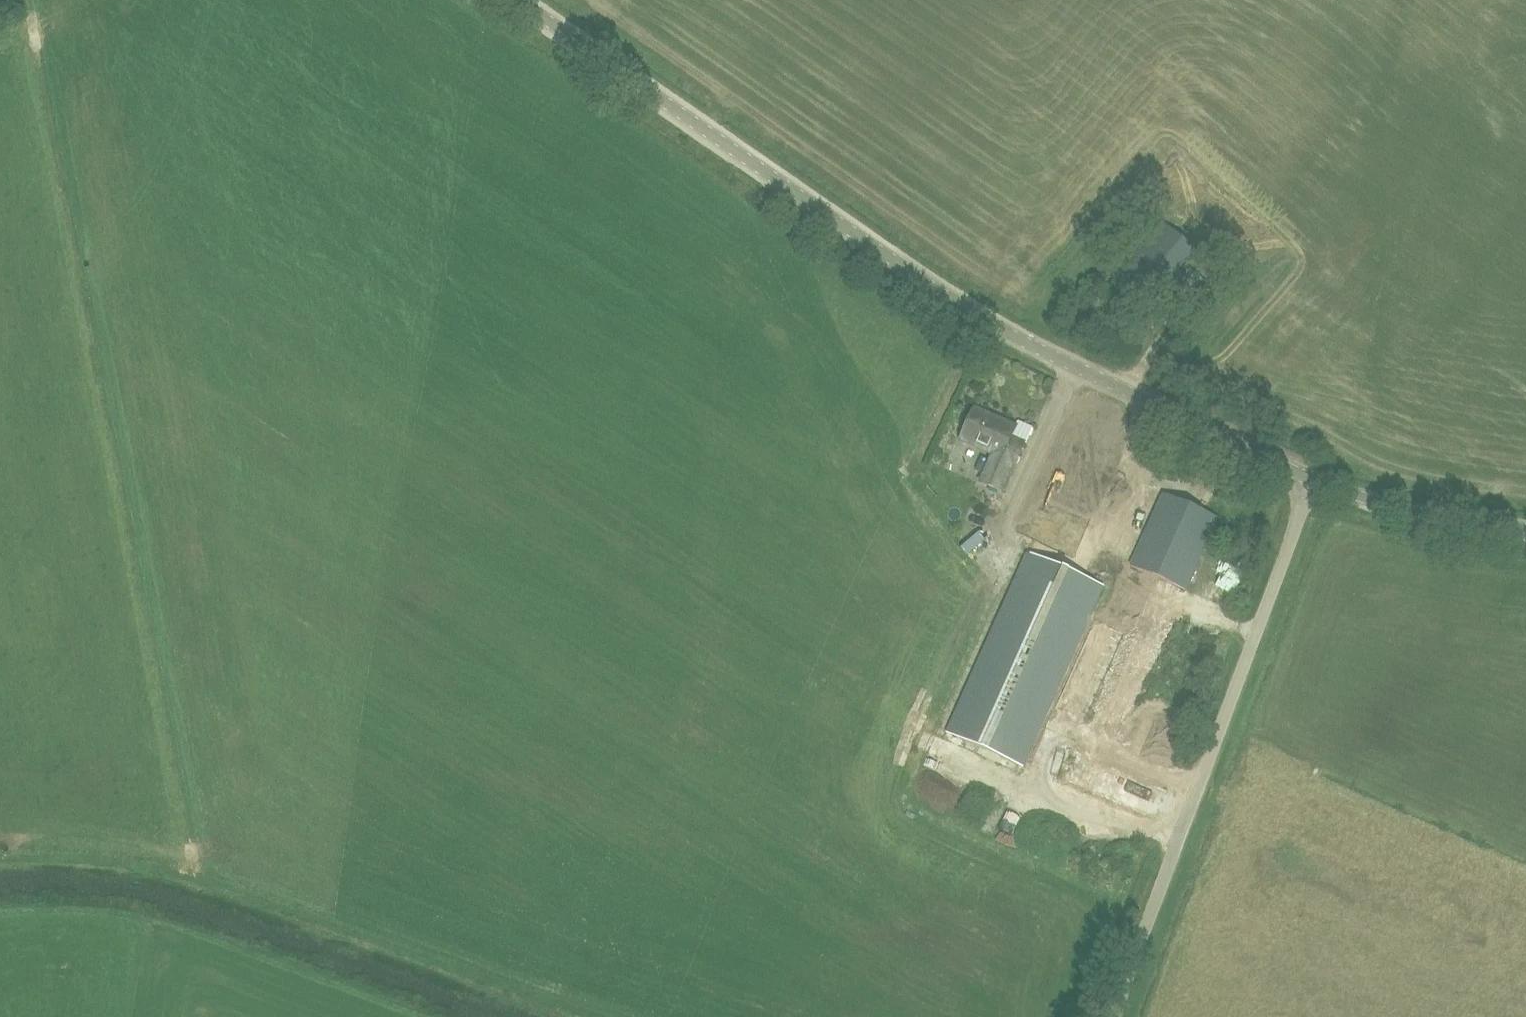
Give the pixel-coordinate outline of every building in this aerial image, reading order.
[(1145,313),(1197,252),(1167,226),(1115,287),(1145,313)] [(1015,460),(1016,461),(1024,441),(1011,435),(1015,424),(974,406),(961,436),(994,451),(980,482),(1000,491),(1015,460)] [(1188,589),(1218,515),(1160,492),(1130,566),(1188,589)] [(1057,567),(1070,537),(1041,524),(1028,554),(1026,553),(944,736),(1020,771),(1102,587),(1057,567)] [(1198,577),(1230,593),(1238,577),(1206,561),(1198,577)]
